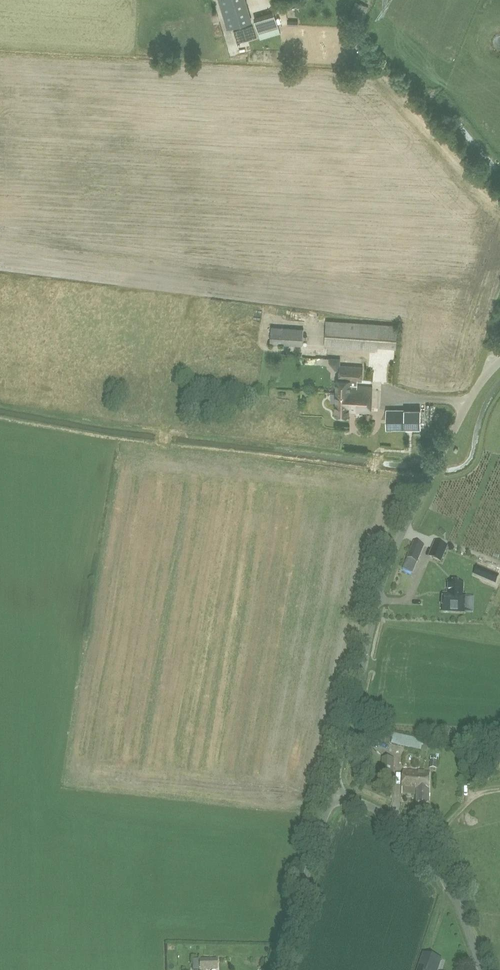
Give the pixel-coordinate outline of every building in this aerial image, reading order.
[(226,28),(250,21),(244,0),(218,0),(226,28)] [(353,5),(363,10),(367,2),(364,0),(355,0),(353,5)] [(275,14),(255,20),(261,39),(281,33),(275,14)] [(326,320),(324,346),(377,350),(379,324),(326,320)] [(251,330),(252,322),(234,321),(233,329),(251,330)] [(303,329),(271,327),(270,343),(302,345),(303,329)] [(350,396),(372,397),(372,386),(357,385),(358,381),(362,381),(363,367),(339,365),(338,379),(337,379),(336,393),(350,393),(350,396)] [(371,412),(372,397),(350,396),(350,393),(336,393),(336,415),(348,416),(348,411),(371,412)] [(420,410),(386,410),(386,429),(420,429),(420,410)] [(435,539),(429,554),(438,558),(444,543),(435,539)] [(417,562),(424,546),(413,542),(407,558),(417,562)] [(445,594),(442,612),(464,614),(466,597),(463,596),(465,585),(451,583),(450,591),(451,591),(451,595),(445,594)] [(423,740),(394,734),(392,744),(420,751),(423,740)] [(438,756),(429,757),(428,770),(437,770),(438,756)] [(382,758),(381,779),(393,780),(394,758),(382,758)] [(416,802),(429,802),(429,771),(403,769),(402,793),(416,794),(416,802)] [(435,957),(424,953),(418,969),(431,969),(435,957)] [(217,969),(217,959),(199,960),(199,969),(201,969),(217,969)]
